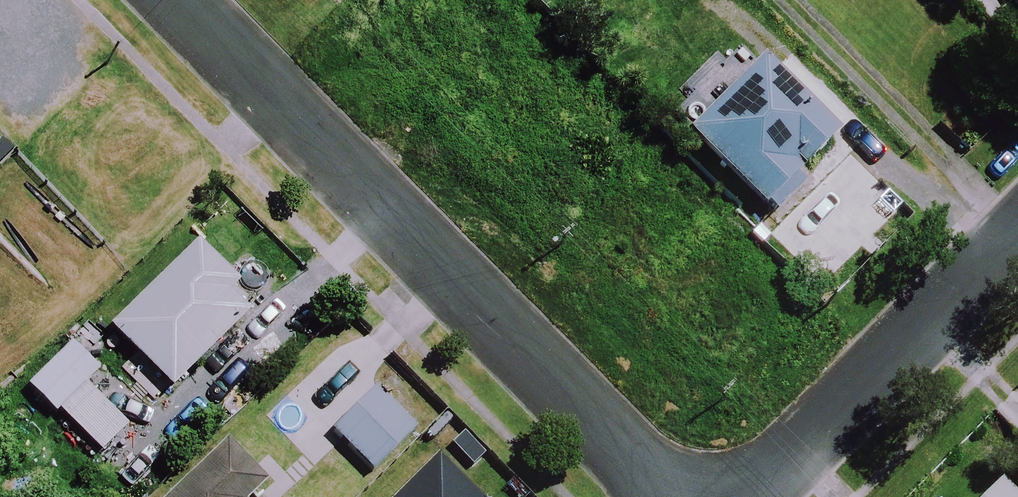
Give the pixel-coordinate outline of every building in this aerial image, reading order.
[(831,140),(758,66),(687,136),(772,221),(800,193),(789,182),(831,140)] [(235,285),(197,246),(109,332),(168,392),(244,317),(223,296),(235,285)] [(71,348),(31,385),(26,391),(49,415),(54,409),(98,455),(124,430),(80,385),(94,372),(71,348)] [(416,436),(375,391),(332,430),(373,475),(416,436)] [(227,445),(169,496),(252,496),(251,496),(264,485),(227,445)] [(437,461),(401,496),(473,496),(437,461)] [(997,488),(988,496),(1007,496),(997,488)]
